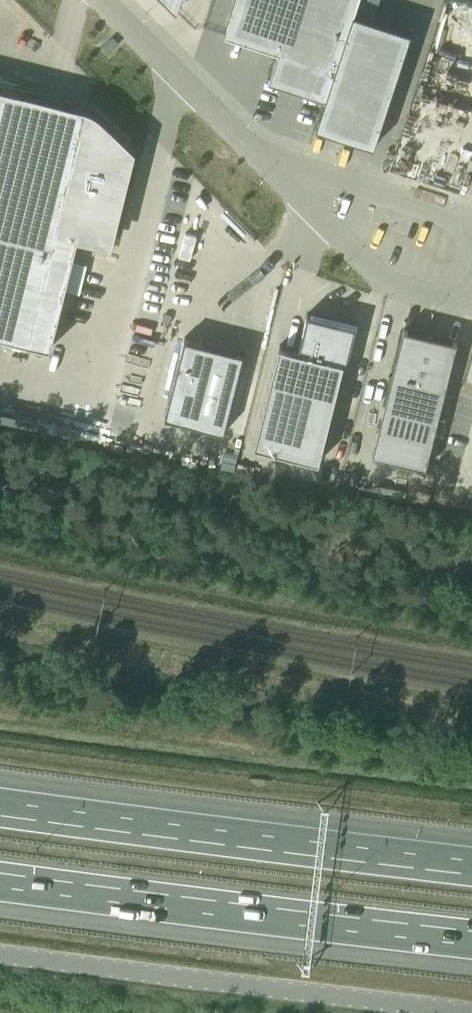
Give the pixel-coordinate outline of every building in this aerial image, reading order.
[(178,10),(181,0),(168,0),(178,10)] [(225,31),(278,49),(269,76),(325,94),(316,123),(374,142),(411,27),(353,9),(356,0),(235,0),(225,31)] [(29,339),(51,345),(80,228),(107,235),(108,235),(130,142),(126,138),(92,106),(86,104),(0,83),(0,332),(29,339)] [(280,341),(255,442),(320,457),(345,358),(347,358),(356,321),(308,309),(299,346),(280,341)] [(404,324),(374,449),(427,463),(458,337),(454,336),(453,340),(407,329),(408,325),(404,324)] [(185,337),(166,416),(226,430),(245,352),(185,337)]
